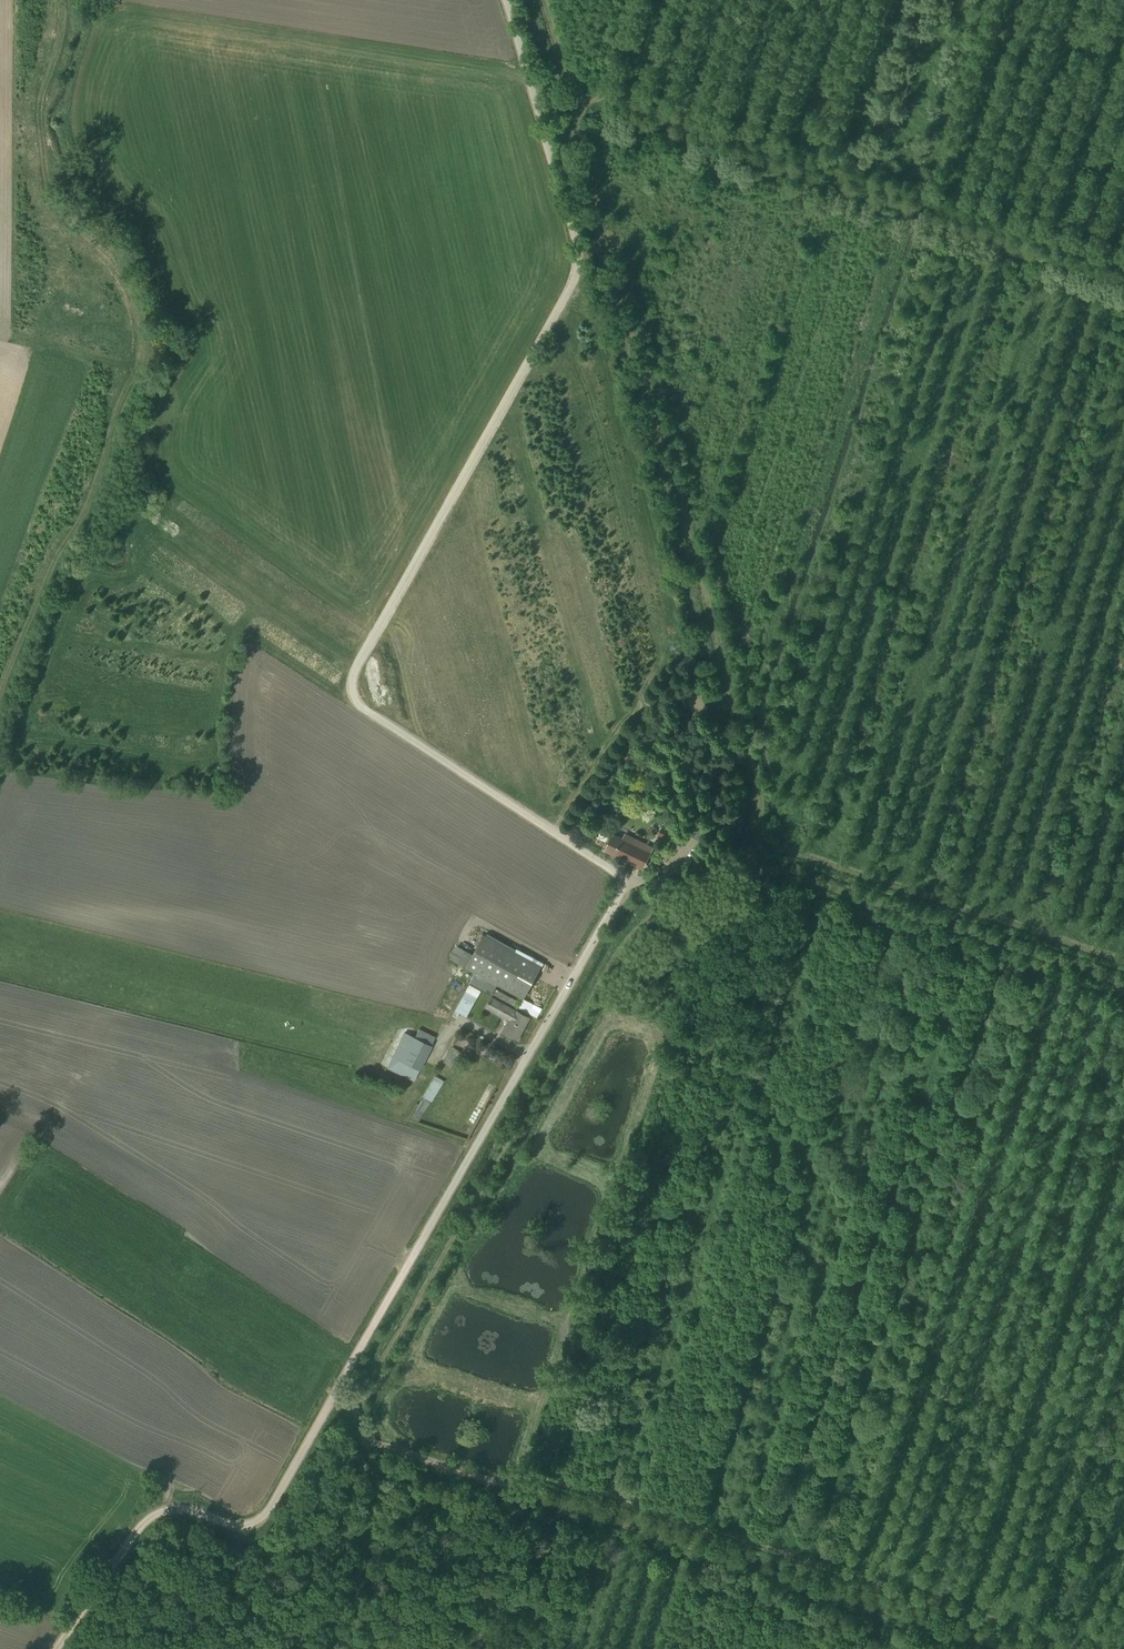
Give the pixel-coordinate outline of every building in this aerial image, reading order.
[(675,828),(664,822),(657,837),(667,843),(675,828)] [(622,836),(613,832),(604,850),(642,868),(653,846),(624,832),(622,836)] [(478,929),(472,940),(476,943),(482,932),(478,929)] [(484,935),(467,966),(522,997),(539,966),(484,935)] [(467,1017),(481,990),(469,984),(455,1010),(467,1017)] [(520,1001),(495,986),(492,991),(517,1006),(520,1001)] [(529,1018),(491,996),(485,1007),(506,1019),(500,1030),(517,1040),(529,1018)] [(414,1036),(405,1032),(388,1069),(414,1081),(435,1036),(417,1028),(414,1036)] [(456,1062),(460,1048),(450,1046),(447,1060),(456,1062)] [(435,1074),(422,1095),(432,1101),(444,1079),(435,1074)]
